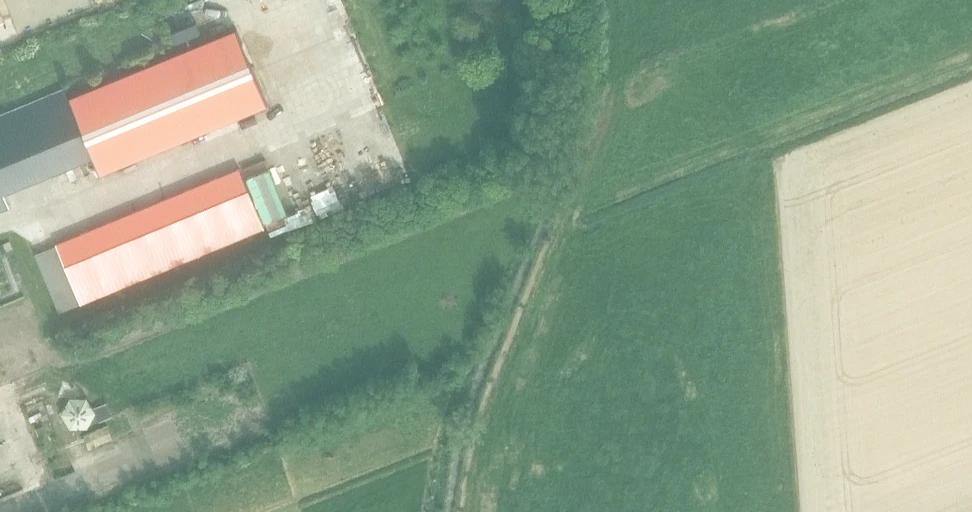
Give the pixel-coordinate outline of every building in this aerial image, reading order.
[(196,21),(172,30),(176,41),(200,31),(196,21)] [(0,114),(0,208),(9,205),(4,191),(89,156),(85,147),(88,146),(99,172),(267,103),(236,27),(67,96),(76,116),(73,118),(61,89),(0,114)] [(80,302),(264,227),(240,168),(56,243),(80,302)] [(93,414),(93,413),(92,408),(91,405),(90,402),(87,398),(83,394),(79,392),(71,391),(66,391),(62,393),(58,395),(55,398),(51,402),(49,406),(48,413),(49,418),(50,422),(54,428),(61,433),(69,436),(73,436),(80,434),(87,429),(91,422),(93,414)] [(102,402),(93,407),(99,420),(108,416),(103,403),(102,402)]
